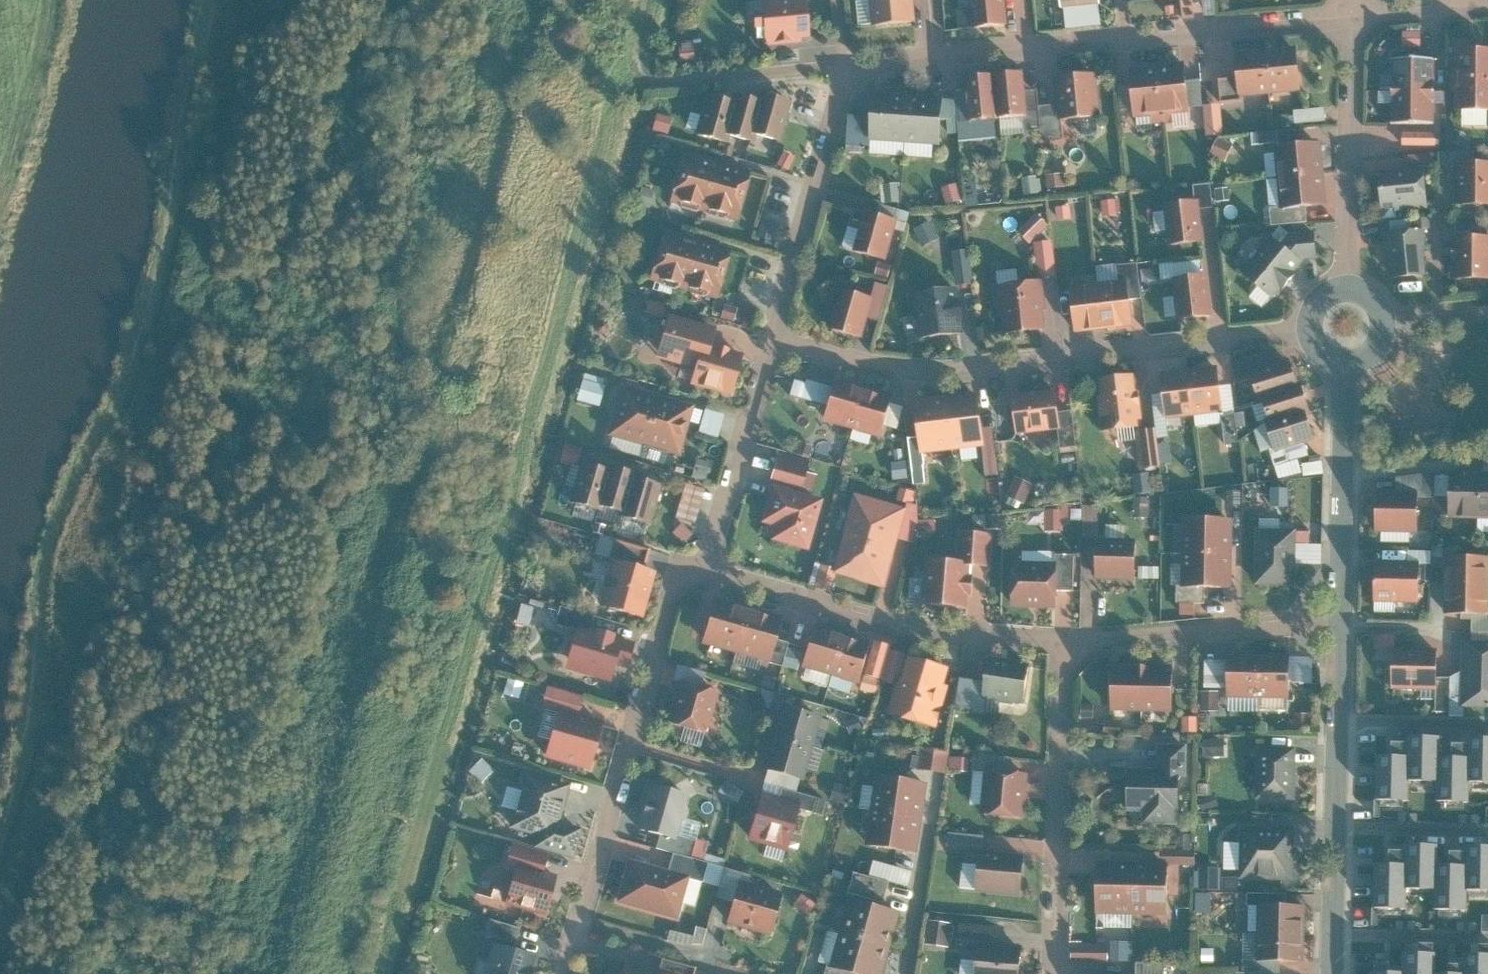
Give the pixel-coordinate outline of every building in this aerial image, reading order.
[(759,14),(748,15),(749,25),(752,25),(753,36),(761,36),(761,37),(763,37),(763,44),(798,41),(797,36),(807,35),(803,0),(758,0),(759,14)] [(870,24),(915,20),(913,0),(868,0),(870,24)] [(974,26),(1004,23),(1002,0),(972,0),(974,26)] [(1101,0),(1060,0),(1061,9),(1068,9),(1101,5),(1101,0)] [(1183,19),(1195,18),(1194,0),(1181,0),(1183,19)] [(1174,4),(1165,5),(1166,13),(1174,12),(1174,4)] [(1101,5),(1068,9),(1070,25),(1103,21),(1101,5)] [(1403,30),(1403,46),(1421,46),(1421,30),(1403,30)] [(678,60),(692,59),(690,39),(676,40),(678,60)] [(1457,47),(1457,78),(1487,78),(1487,47),(1457,47)] [(1270,90),(1302,87),(1299,48),(1267,51),(1270,90)] [(1238,93),(1270,90),(1267,51),(1235,53),(1237,76),(1238,93)] [(1436,90),(1435,56),(1390,57),(1390,91),(1436,90)] [(1160,112),(1187,110),(1187,105),(1185,80),(1184,65),(1157,67),(1160,112)] [(998,115),(1026,112),(1024,89),(1022,67),(993,70),(998,115)] [(1133,114),(1160,112),(1157,67),(1129,69),(1133,114)] [(1054,75),(1057,103),(1058,119),(1100,114),(1096,70),(1054,75)] [(966,73),(967,90),(970,118),(996,115),(992,71),(966,73)] [(1238,93),(1237,76),(1218,77),(1220,101),(1239,100),(1238,93)] [(1457,78),(1457,108),(1487,108),(1487,78),(1457,78)] [(1199,79),(1185,80),(1187,105),(1201,105),(1199,79)] [(1024,89),(1026,112),(1028,128),(1040,127),(1038,104),(1036,88),(1024,89)] [(970,118),(967,90),(953,92),(957,137),(971,135),(970,118)] [(1435,124),(1436,90),(1390,91),(1390,124),(1435,124)] [(868,139),(905,142),(908,98),(872,95),(870,116),(868,139)] [(905,142),(941,145),(945,101),(908,98),(905,142)] [(726,139),(750,146),(752,137),(761,105),(736,99),(734,107),(726,139)] [(752,137),(775,143),(785,105),(762,99),(761,105),(752,137)] [(726,139),(734,107),(710,101),(700,140),(724,146),(726,139)] [(1058,119),(1057,103),(1038,104),(1040,127),(1041,140),(1061,138),(1058,119)] [(1221,105),(1204,107),(1206,134),(1223,132),(1221,105)] [(1296,121),(1325,119),(1324,107),(1296,109),(1296,121)] [(650,130),(665,134),(670,117),(655,113),(650,130)] [(868,139),(870,116),(849,114),(846,143),(867,145),(868,139)] [(1272,115),(1273,127),(1290,126),(1289,114),(1272,115)] [(1451,140),(1461,145),(1467,133),(1456,128),(1451,140)] [(1250,132),(1251,144),(1278,141),(1277,129),(1250,132)] [(1436,144),(1436,131),(1403,131),(1403,144),(1436,144)] [(1225,161),(1233,144),(1218,136),(1210,153),(1225,161)] [(656,147),(666,149),(668,140),(659,137),(656,147)] [(1324,175),(1321,145),(1276,150),(1279,180),(1324,175)] [(677,205),(692,209),(694,208),(705,212),(706,213),(721,218),(723,217),(734,220),(748,168),(681,149),(667,201),(676,203),(677,205)] [(1472,160),(1472,149),(1439,151),(1439,171),(1456,171),(1455,203),(1487,204),(1487,161),(1472,160)] [(782,150),(775,163),(786,169),(793,156),(782,150)] [(1378,169),(1382,209),(1397,207),(1397,210),(1428,207),(1424,165),(1435,164),(1434,152),(1404,155),(1405,167),(1378,169)] [(1045,174),(1046,187),(1066,184),(1064,171),(1045,174)] [(1039,192),(1039,190),(1042,190),(1040,178),(1037,178),(1036,175),(1021,177),(1024,194),(1039,192)] [(1328,205),(1324,175),(1279,180),(1283,209),(1305,207),(1328,205)] [(881,202),(899,200),(897,182),(879,184),(881,202)] [(941,186),(946,203),(961,198),(956,182),(941,186)] [(1193,184),(1195,199),(1199,198),(1200,207),(1213,206),(1210,182),(1193,184)] [(965,197),(966,206),(974,205),(973,197),(965,197)] [(902,202),(908,210),(913,205),(907,198),(902,202)] [(1101,200),(1102,215),(1116,214),(1115,198),(1101,200)] [(1204,240),(1200,207),(1199,198),(1195,199),(1163,203),(1168,244),(1204,240)] [(1056,219),(1071,217),(1070,204),(1055,206),(1056,219)] [(1305,207),(1283,209),(1270,210),(1272,223),(1307,221),(1305,207)] [(885,259),(896,219),(863,209),(852,250),(885,259)] [(622,228),(635,234),(641,222),(628,216),(622,228)] [(1414,218),(1415,229),(1426,228),(1431,227),(1430,217),(1414,218)] [(760,219),(755,235),(764,237),(761,246),(771,249),(773,241),(769,239),(773,223),(760,219)] [(913,228),(922,246),(938,238),(929,220),(913,228)] [(1037,223),(1039,237),(1051,235),(1050,222),(1037,223)] [(657,283),(672,288),(673,287),(685,290),(686,292),(701,296),(702,295),(714,298),(728,247),(661,227),(646,279),(656,282),(657,283)] [(1427,247),(1426,228),(1415,229),(1383,231),(1386,262),(1390,262),(1391,277),(1427,274),(1424,247),(1427,247)] [(1272,298),(1305,259),(1317,258),(1315,229),(1290,231),(1281,242),(1271,234),(1241,271),(1272,298)] [(1452,278),(1487,278),(1487,235),(1452,235),(1452,278)] [(1037,278),(1056,275),(1052,239),(1033,241),(1037,278)] [(951,250),(956,285),(973,283),(968,248),(951,250)] [(1155,268),(1141,269),(1142,284),(1156,282),(1156,276),(1180,274),(1178,260),(1154,263),(1155,268)] [(1176,319),(1212,315),(1208,273),(1171,277),(1176,319)] [(999,313),(1002,334),(1045,329),(1042,307),(1046,307),(1042,279),(993,285),(996,313),(999,313)] [(871,290),(873,291),(873,294),(883,296),(883,293),(887,294),(889,284),(873,281),(871,290)] [(918,338),(962,332),(960,319),(963,319),(960,298),(958,298),(956,286),(912,291),(918,338)] [(1105,329),(1133,325),(1128,286),(1099,289),(1105,329)] [(827,327),(860,337),(872,296),(839,287),(827,327)] [(1076,333),(1105,329),(1099,289),(1071,293),(1076,333)] [(646,298),(642,312),(659,317),(663,303),(646,298)] [(730,323),(737,302),(727,299),(725,305),(722,305),(717,319),(730,323)] [(742,308),(740,307),(738,315),(740,315),(738,323),(750,326),(754,310),(742,307),(742,308)] [(652,357),(691,368),(686,383),(728,395),(740,352),(708,343),(713,326),(665,312),(652,357)] [(605,331),(607,327),(604,322),(600,320),(595,322),(594,327),(595,332),(600,333),(605,331)] [(1261,400),(1296,390),(1290,365),(1248,377),(1255,402),(1261,400)] [(578,386),(589,393),(600,376),(589,369),(578,386)] [(1219,369),(1190,372),(1195,416),(1224,413),(1219,369)] [(1190,372),(1162,375),(1164,394),(1167,419),(1195,416),(1190,372)] [(1097,396),(1101,431),(1143,426),(1141,402),(1139,403),(1138,394),(1140,394),(1139,390),(1136,390),(1134,373),(1097,377),(1099,395),(1097,396)] [(820,420),(850,429),(862,385),(832,377),(820,420)] [(655,394),(619,384),(605,435),(641,445),(655,394)] [(850,429),(880,437),(892,394),(862,385),(850,429)] [(1015,434),(1057,429),(1059,448),(1076,446),(1071,410),(1058,411),(1055,388),(1011,394),(1015,434)] [(803,425),(814,428),(824,393),(812,389),(803,425)] [(1307,416),(1310,415),(1303,389),(1296,390),(1261,400),(1268,427),(1307,416)] [(691,404),(655,394),(641,445),(677,456),(691,404)] [(1167,419),(1164,394),(1152,395),(1155,428),(1156,434),(1168,432),(1167,419)] [(950,449),(983,446),(979,398),(946,401),(950,449)] [(917,452),(950,449),(946,401),(913,405),(917,452)] [(705,408),(700,432),(719,435),(723,411),(705,408)] [(1222,458),(1224,477),(1242,475),(1236,428),(1234,414),(1234,413),(1221,414),(1226,458),(1222,458)] [(1243,413),(1234,414),(1236,428),(1245,427),(1243,413)] [(1271,450),(1313,438),(1307,416),(1268,427),(1265,428),(1271,450)] [(1134,430),(1139,469),(1160,467),(1156,434),(1155,428),(1134,430)] [(799,440),(796,454),(809,458),(812,444),(799,440)] [(575,465),(580,448),(562,443),(557,460),(575,465)] [(800,489),(800,487),(810,490),(815,475),(805,472),(808,462),(776,452),(768,480),(800,489)] [(690,477),(703,480),(708,462),(694,458),(690,477)] [(1165,463),(1168,484),(1187,482),(1184,461),(1165,463)] [(1302,463),(1304,476),(1324,473),(1323,461),(1302,463)] [(895,465),(896,479),(909,477),(908,464),(895,465)] [(577,505),(600,512),(601,508),(610,476),(587,469),(577,505)] [(601,508),(624,515),(633,481),(634,479),(611,472),(610,476),(601,508)] [(1151,472),(1135,473),(1136,492),(1152,490),(1151,472)] [(1396,478),(1396,490),(1418,490),(1418,499),(1435,499),(1435,472),(1396,478)] [(1206,475),(1207,483),(1222,480),(1221,473),(1206,475)] [(850,482),(862,485),(864,477),(852,474),(850,482)] [(1006,496),(1024,504),(1033,484),(1015,476),(1006,496)] [(1449,518),(1478,519),(1479,477),(1450,476),(1450,499),(1450,515),(1449,518)] [(1487,519),(1487,477),(1479,477),(1478,519),(1487,519)] [(622,519),(645,525),(656,488),(633,481),(624,515),(622,519)] [(673,517),(692,523),(703,489),(683,483),(673,517)] [(805,550),(820,499),(782,488),(768,484),(757,522),(772,526),(768,539),(805,550)] [(1245,487),(1244,502),(1259,502),(1259,487),(1245,487)] [(1228,488),(1228,499),(1243,499),(1242,488),(1228,488)] [(1376,491),(1375,532),(1417,533),(1418,499),(1418,490),(1396,490),(1376,491)] [(1134,497),(1133,516),(1148,517),(1148,497),(1134,497)] [(1300,497),(1299,506),(1312,506),(1312,497),(1300,497)] [(1450,499),(1435,499),(1434,515),(1450,515),(1450,499)] [(896,538),(903,515),(852,500),(841,538),(891,553),(896,538)] [(906,503),(903,515),(896,538),(912,542),(918,521),(917,505),(906,503)] [(1082,538),(1096,538),(1097,538),(1098,505),(1082,505),(1082,538)] [(1045,509),(1044,531),(1063,531),(1063,519),(1071,519),(1071,510),(1045,509)] [(985,515),(985,529),(1000,529),(1000,515),(985,515)] [(1231,554),(1231,520),(1180,519),(1179,553),(1231,554)] [(601,535),(603,525),(593,522),(590,532),(601,535)] [(670,532),(681,543),(691,534),(680,522),(670,532)] [(1296,586),(1296,565),(1297,531),(1297,529),(1256,528),(1255,585),(1296,586)] [(959,531),(956,561),(965,562),(965,565),(969,565),(989,567),(992,534),(959,531)] [(1297,531),(1296,565),(1321,565),(1322,543),(1309,543),(1309,532),(1297,531)] [(597,606),(640,618),(653,572),(641,568),(647,548),(597,534),(592,554),(605,558),(604,561),(609,562),(605,576),(612,578),(609,589),(602,587),(597,606)] [(880,591),(891,553),(841,538),(830,576),(880,591)] [(1135,538),(1097,538),(1096,538),(1095,580),(1135,580),(1135,538)] [(1448,555),(1448,540),(1434,540),(1434,554),(1448,555)] [(1413,550),(1413,561),(1420,561),(1420,581),(1432,581),(1433,550),(1413,550)] [(1230,588),(1231,554),(1179,553),(1179,587),(1230,588)] [(1056,562),(1056,590),(1072,591),(1073,555),(1056,554),(1056,562)] [(1447,557),(1448,587),(1487,586),(1487,557),(1447,557)] [(965,562),(956,561),(925,558),(921,604),(965,608),(967,594),(971,595),(972,575),(968,575),(969,565),(965,565),(965,562)] [(1420,603),(1420,581),(1420,561),(1413,561),(1375,560),(1374,602),(1420,603)] [(1055,609),(1056,590),(1056,562),(1011,561),(1011,570),(1009,571),(1009,596),(1011,598),(1010,608),(1055,609)] [(1149,564),(1148,574),(1159,574),(1159,564),(1149,564)] [(830,573),(817,569),(812,588),(824,591),(830,573)] [(1448,587),(1447,614),(1477,614),(1487,614),(1487,586),(1448,587)] [(734,653),(747,610),(713,600),(700,643),(734,653)] [(574,626),(586,629),(590,616),(557,606),(551,624),(565,628),(565,627),(572,629),(574,626)] [(513,621),(525,625),(530,611),(517,607),(513,621)] [(747,610),(734,653),(767,664),(774,641),(780,620),(747,610)] [(1477,614),(1476,632),(1487,633),(1487,614),(1477,614)] [(574,626),(572,629),(561,669),(607,682),(612,666),(624,669),(631,643),(586,629),(574,626)] [(798,668),(829,676),(840,635),(810,627),(798,668)] [(1465,707),(1487,708),(1487,633),(1487,641),(1463,641),(1462,672),(1461,707),(1465,707)] [(869,644),(840,635),(829,676),(857,685),(869,644)] [(786,645),(774,641),(767,664),(779,667),(781,661),(786,647),(786,645)] [(801,651),(786,647),(781,661),(797,665),(801,651)] [(1392,689),(1437,690),(1437,677),(1438,649),(1393,648),(1392,689)] [(899,676),(904,656),(888,652),(880,681),(891,684),(894,675),(899,676)] [(1227,698),(1258,699),(1259,653),(1227,652),(1227,698)] [(1258,699),(1289,699),(1290,653),(1259,653),(1258,699)] [(948,669),(907,657),(900,680),(896,679),(885,715),(936,729),(947,688),(942,687),(948,669)] [(1024,704),(1030,665),(988,659),(985,682),(983,698),(1024,704)] [(1110,711),(1141,712),(1142,667),(1111,666),(1110,711)] [(1141,712),(1172,713),(1172,667),(1142,667),(1141,712)] [(1464,717),(1465,707),(1461,707),(1462,672),(1451,678),(1450,712),(1450,716),(1464,717)] [(775,679),(762,675),(759,688),(771,691),(775,679)] [(880,680),(864,676),(860,689),(876,694),(880,680)] [(1451,678),(1437,677),(1437,690),(1436,711),(1450,712),(1451,678)] [(983,698),(985,682),(958,678),(954,706),(981,710),(983,698)] [(704,735),(715,693),(676,681),(663,724),(704,735)] [(554,709),(575,714),(580,697),(544,686),(537,708),(553,713),(554,709)] [(1200,711),(1219,711),(1219,691),(1201,691),(1200,711)] [(760,695),(744,699),(749,714),(764,709),(760,695)] [(778,706),(770,736),(810,747),(818,717),(778,706)] [(554,709),(553,713),(541,758),(586,771),(600,721),(575,714),(554,709)] [(1295,729),(1310,729),(1310,713),(1295,713),(1295,720),(1289,720),(1289,728),(1295,728),(1295,729)] [(1182,733),(1197,733),(1197,717),(1182,717),(1182,733)] [(802,779),(810,747),(770,736),(761,768),(802,779)] [(1204,757),(1225,756),(1224,739),(1203,739),(1204,757)] [(1377,758),(1376,801),(1409,802),(1410,782),(1440,782),(1440,807),(1471,808),(1471,785),(1487,785),(1487,742),(1470,742),(1470,761),(1442,761),(1442,740),(1408,740),(1408,759),(1377,758)] [(1142,812),(1142,825),(1177,825),(1177,813),(1178,813),(1179,778),(1186,778),(1187,746),(1157,745),(1157,770),(1127,769),(1126,812),(1142,812)] [(1257,747),(1255,800),(1295,801),(1297,748),(1257,747)] [(947,753),(922,750),(919,770),(945,773),(947,753)] [(971,772),(983,773),(983,771),(1007,772),(1008,757),(972,756),(971,772)] [(467,771),(478,783),(491,770),(480,759),(467,771)] [(1007,772),(983,771),(983,773),(980,817),(1025,820),(1028,774),(1007,772)] [(567,785),(521,772),(504,829),(533,837),(530,848),(569,860),(578,829),(556,823),(567,785)] [(874,777),(871,810),(919,820),(923,783),(874,777)] [(842,803),(845,787),(832,784),(829,801),(842,803)] [(672,841),(685,796),(647,786),(635,830),(672,841)] [(778,790),(774,805),(797,811),(809,814),(812,798),(778,790)] [(1199,801),(1203,811),(1219,806),(1215,796),(1199,801)] [(786,850),(797,811),(774,805),(755,799),(744,838),(786,850)] [(919,820),(871,810),(864,847),(913,854),(919,820)] [(1204,835),(1217,830),(1209,813),(1197,818),(1204,835)] [(1295,828),(1240,827),(1239,880),(1294,881),(1295,828)] [(984,847),(985,833),(948,832),(948,846),(984,847)] [(1191,835),(1176,835),(1176,850),(1191,850),(1191,835)] [(500,871),(508,874),(511,865),(540,873),(545,854),(508,843),(500,871)] [(1376,867),(1376,912),(1406,912),(1406,891),(1436,891),(1436,912),(1468,912),(1468,893),(1487,893),(1487,849),(1465,849),(1465,868),(1440,868),(1440,851),(1407,850),(1407,867),(1376,867)] [(1023,856),(979,853),(975,895),(1020,899),(1023,856)] [(670,855),(665,871),(686,877),(685,881),(699,885),(704,864),(670,855)] [(665,871),(625,859),(612,902),(674,920),(685,881),(686,877),(665,871)] [(891,880),(910,885),(914,869),(875,859),(870,876),(855,872),(849,892),(885,902),(891,880)] [(707,872),(705,876),(716,880),(721,867),(707,861),(703,871),(707,872)] [(511,865),(508,874),(505,884),(492,880),(486,900),(501,904),(500,906),(541,917),(553,876),(540,873),(511,865)] [(1095,914),(1132,915),(1134,868),(1097,867),(1095,914)] [(1132,915),(1168,916),(1170,869),(1134,868),(1132,915)] [(1198,888),(1221,889),(1221,869),(1198,868),(1198,888)] [(779,894),(737,883),(725,923),(767,935),(779,894)] [(847,899),(838,933),(889,947),(898,912),(847,899)] [(1258,907),(1257,934),(1305,935),(1305,908),(1258,907)] [(481,936),(512,945),(516,929),(486,920),(481,936)] [(951,924),(928,922),(926,945),(949,948),(951,924)] [(955,950),(976,952),(977,945),(995,947),(996,928),(958,925),(955,950)] [(838,933),(829,968),(851,973),(882,973),(889,947),(838,933)] [(1305,935),(1257,934),(1257,962),(1304,962),(1305,935)] [(481,973),(527,973),(532,957),(489,945),(481,973)] [(1020,949),(995,947),(977,945),(976,952),(975,973),(1018,973),(1020,949)] [(1071,947),(1071,962),(1107,963),(1107,948),(1071,947)] [(1111,951),(1111,963),(1125,963),(1126,951),(1111,951)] [(1435,957),(1404,957),(1404,973),(1435,973),(1435,957)] [(1465,957),(1465,973),(1487,973),(1487,957),(1465,957)] [(654,973),(691,973),(692,970),(657,961),(654,973)] [(1136,963),(1135,973),(1164,973),(1164,964),(1136,963)] [(621,966),(618,973),(649,973),(621,966)]
